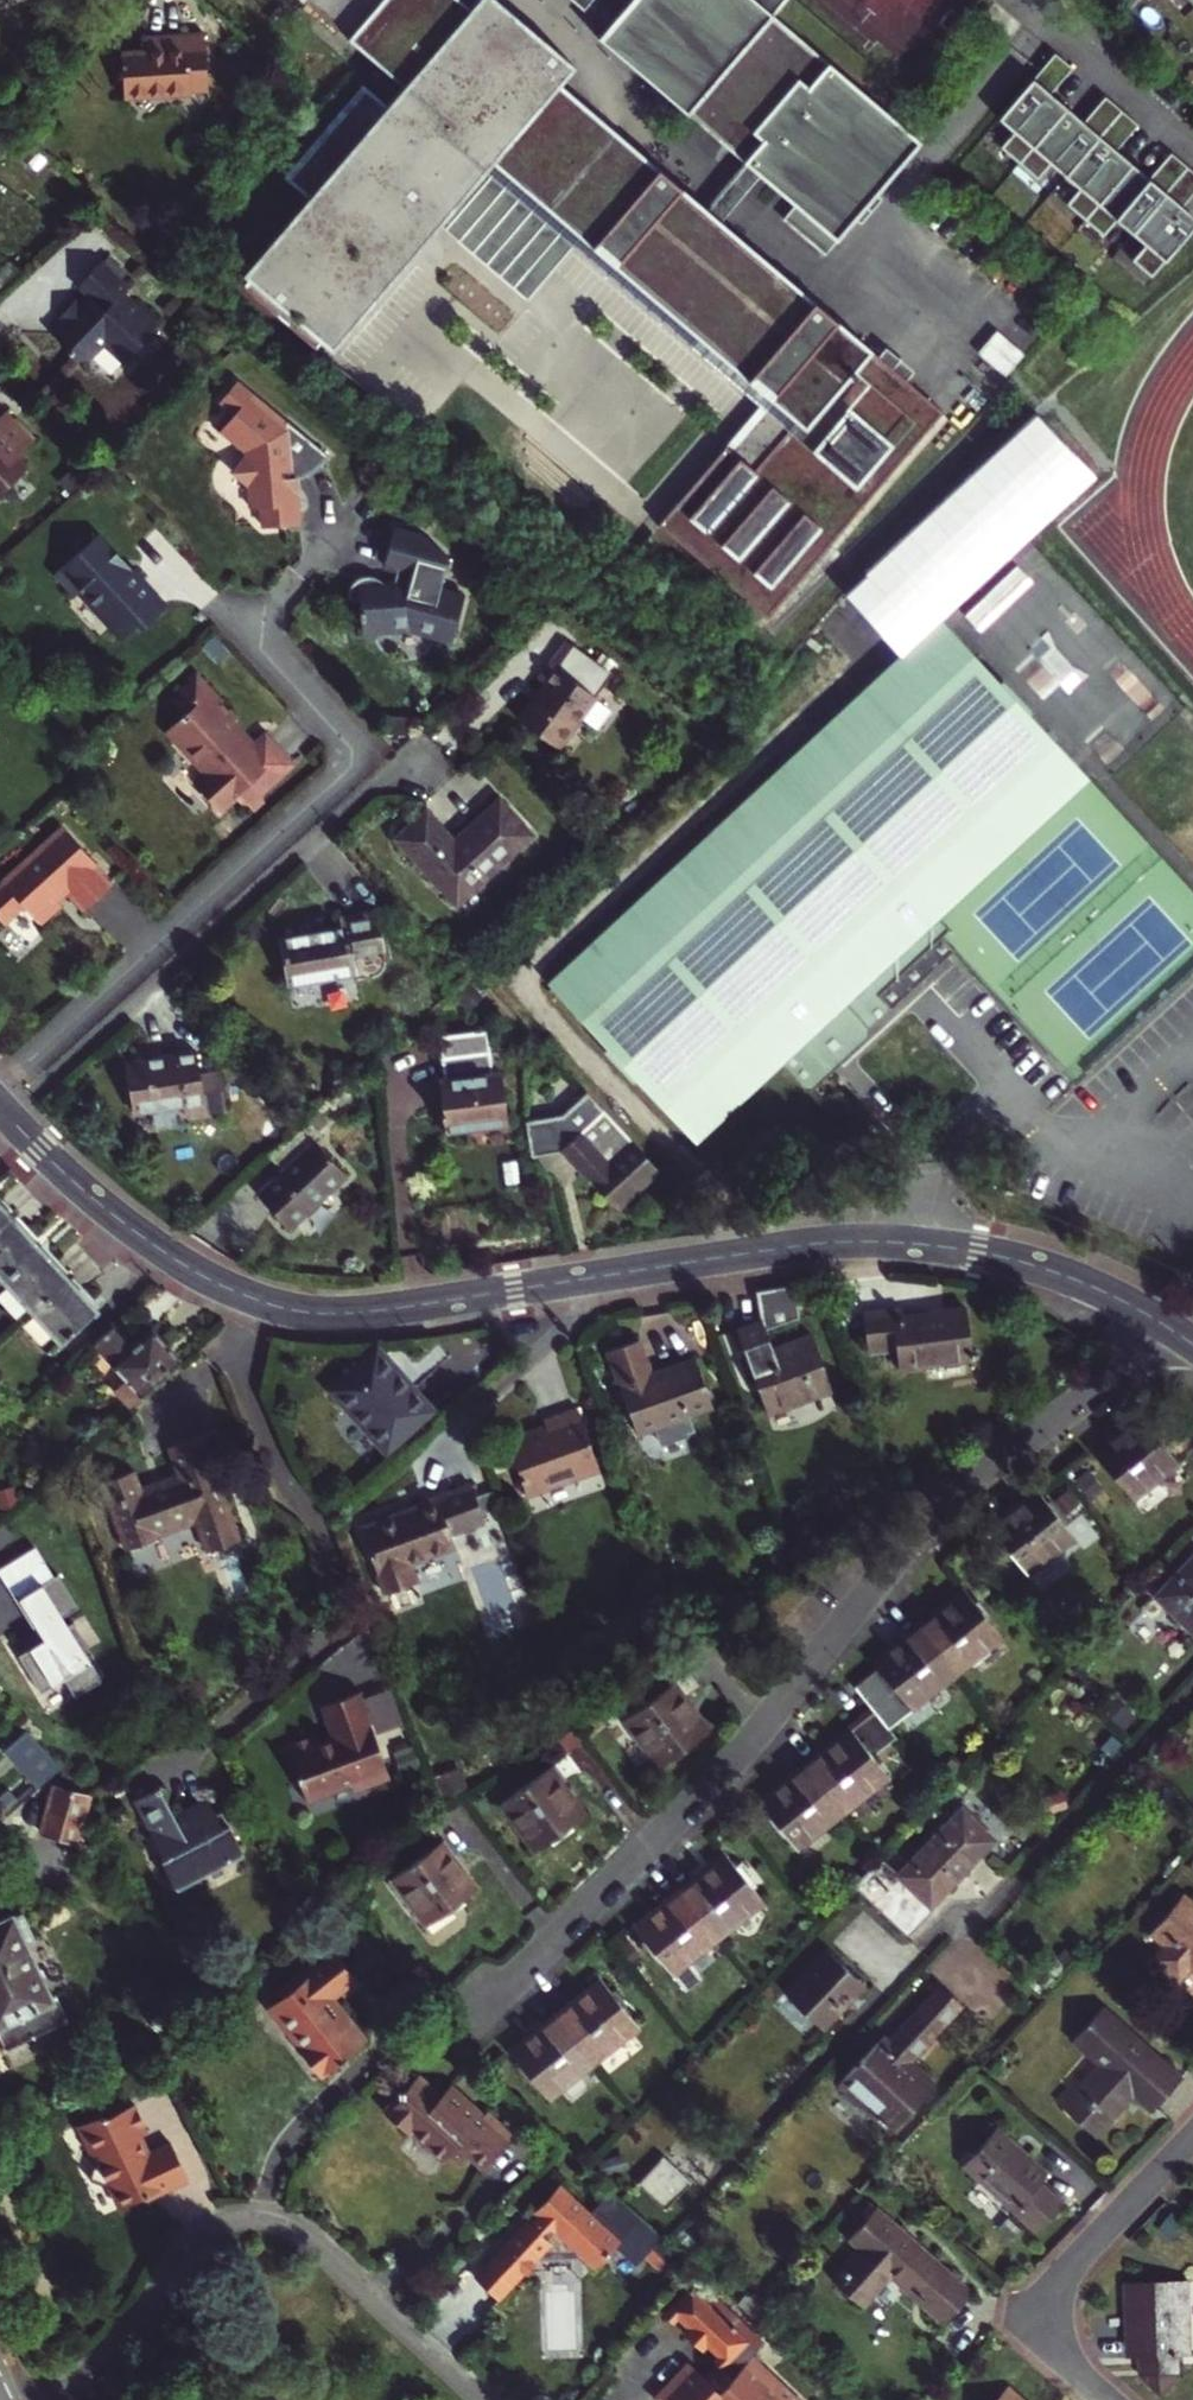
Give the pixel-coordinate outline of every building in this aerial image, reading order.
[(295,8),(301,1),(345,41),(342,49),(396,94),(461,18),(439,0),(286,0),(295,8)] [(579,10),(588,0),(567,0),(579,10)] [(736,0),(638,0),(597,49),(832,247),(911,154),(736,0)] [(569,83),(476,6),(389,109),(362,88),(285,179),(313,205),(238,291),(326,363),(492,174),(791,429),(781,444),(860,505),(937,422),(554,99),(569,83)] [(145,49),(119,51),(124,95),(208,87),(202,29),(162,32),(162,47),(145,49)] [(145,33),(145,49),(162,47),(162,32),(145,33)] [(1030,87),(984,140),(1151,282),(1192,233),(1192,226),(1171,207),(1154,193),(1102,148),(1086,135),(1038,94),(1030,87)] [(45,308),(18,333),(40,358),(51,348),(57,355),(64,363),(59,368),(77,388),(91,375),(102,376),(112,366),(113,353),(102,339),(102,336),(120,319),(86,282),(51,315),(45,308)] [(52,360),(59,368),(64,363),(57,355),(52,360)] [(286,420),(237,378),(221,398),(235,410),(221,427),(246,448),(247,453),(232,469),(249,484),(250,506),(261,505),(262,525),(300,523),(298,496),(296,493),(293,492),(292,477),(302,476),(312,472),(316,468),(328,453),(287,418),(286,420)] [(30,468),(20,457),(35,443),(8,412),(0,420),(0,496),(30,468)] [(845,594),(903,655),(941,620),(1094,477),(1037,415),(845,594)] [(723,449),(659,530),(766,620),(860,505),(781,444),(752,476),(723,449)] [(422,534),(395,527),(385,564),(387,567),(402,572),(398,586),(387,587),(385,583),(379,578),(369,575),(362,576),(355,580),(351,584),(348,591),(348,600),(361,604),(362,612),(361,612),(361,621),(363,621),(363,633),(392,631),(393,625),(420,633),(422,632),(423,630),(454,638),(465,597),(441,591),(450,557),(422,534)] [(111,556),(93,536),(56,570),(56,577),(73,595),(77,592),(120,638),(133,626),(137,630),(163,607),(131,572),(128,571),(124,573),(109,557),(111,556)] [(903,655),(547,983),(694,1141),(780,1062),(805,1089),(894,1006),(896,1002),(949,952),(941,934),(948,928),(937,916),(1088,777),(941,620),(903,655)] [(566,640),(550,662),(557,666),(573,645),(566,640)] [(557,747),(610,673),(573,645),(557,666),(550,662),(539,678),(545,682),(519,719),(557,747)] [(234,719),(196,678),(172,700),(184,713),(176,721),(174,724),(173,728),(174,736),(213,780),(207,785),(204,792),(207,799),(219,812),(237,795),(246,804),(253,797),(250,794),(259,785),(262,788),(288,765),(264,739),(253,750),(237,732),(233,732),(234,719)] [(427,811),(396,838),(457,904),(531,834),(498,798),(454,840),(427,811)] [(62,829),(0,886),(0,923),(1,924),(21,906),(38,926),(59,907),(53,900),(63,890),(82,911),(109,886),(99,875),(90,866),(93,863),(62,829)] [(93,863),(90,866),(99,875),(102,873),(93,863)] [(342,929),(279,939),(287,983),(356,972),(354,957),(385,952),(377,910),(339,916),(342,929)] [(488,1030),(440,1036),(445,1079),(438,1079),(444,1131),(508,1123),(501,1071),(493,1072),(491,1058),(494,1058),(493,1051),(490,1052),(488,1030)] [(174,1053),(174,1056),(124,1065),(131,1110),(182,1102),(184,1113),(228,1106),(221,1068),(200,1072),(196,1050),(174,1053)] [(531,1153),(558,1149),(614,1209),(658,1167),(585,1090),(562,1111),(554,1112),(555,1116),(538,1119),(537,1115),(525,1117),(531,1153)] [(300,1128),(270,1156),(284,1170),(258,1195),(288,1228),(346,1173),(318,1143),(324,1137),(319,1132),(330,1121),(320,1110),(300,1128)] [(0,1205),(0,1228),(12,1218),(0,1205)] [(39,1247),(12,1218),(0,1228),(0,1274),(4,1278),(39,1247)] [(66,1278),(40,1247),(5,1279),(32,1309),(66,1278)] [(95,1309),(66,1278),(32,1309),(60,1340),(95,1309)] [(793,1280),(754,1286),(755,1294),(793,1288),(793,1280)] [(797,1314),(793,1288),(755,1294),(758,1318),(735,1327),(767,1415),(831,1392),(811,1335),(773,1349),(764,1326),(797,1314)] [(972,1359),(966,1309),(903,1315),(902,1309),(863,1313),(868,1350),(895,1347),(898,1368),(972,1359)] [(130,1405),(178,1361),(151,1330),(134,1345),(117,1325),(113,1329),(97,1344),(128,1379),(116,1390),(130,1405)] [(636,1432),(711,1406),(694,1358),(651,1373),(639,1340),(608,1350),(636,1432)] [(375,1344),(329,1386),(385,1449),(431,1406),(375,1344)] [(422,1386),(450,1403),(458,1390),(466,1378),(437,1361),(429,1373),(422,1386)] [(509,1446),(526,1491),(570,1475),(572,1481),(600,1470),(577,1407),(545,1419),(549,1432),(509,1446)] [(1177,1463),(1140,1416),(1094,1452),(1130,1499),(1177,1463)] [(133,1469),(102,1480),(126,1548),(160,1536),(157,1529),(195,1515),(208,1551),(239,1540),(213,1466),(217,1465),(206,1433),(170,1446),(181,1477),(141,1491),(133,1469)] [(394,1515),(362,1527),(386,1593),(418,1581),(411,1561),(455,1545),(452,1535),(485,1523),(471,1485),(421,1503),(423,1507),(394,1518),(394,1515)] [(1072,1536),(1035,1489),(990,1524),(1027,1571),(1072,1536)] [(1157,1597),(1192,1632),(1192,1558),(1157,1597)] [(76,1604),(54,1571),(15,1596),(43,1639),(20,1654),(42,1688),(65,1674),(77,1693),(102,1677),(83,1648),(88,1645),(66,1610),(76,1604)] [(918,1626),(955,1671),(1000,1636),(964,1590),(918,1626)] [(873,1710),(888,1728),(911,1710),(909,1707),(955,1671),(918,1626),(873,1660),(878,1667),(854,1686),(873,1710)] [(659,1663),(611,1696),(626,1718),(673,1683),(659,1663)] [(706,1731),(673,1683),(626,1718),(661,1765),(706,1731)] [(356,1789),(392,1776),(361,1690),(323,1704),(335,1736),(320,1741),(318,1735),(289,1746),(309,1800),(354,1784),(356,1789)] [(873,1710),(805,1765),(842,1811),(886,1775),(871,1754),(894,1736),(888,1728),(873,1710)] [(27,1728),(3,1749),(4,1752),(0,1756),(0,1779),(21,1801),(61,1764),(29,1730),(27,1728)] [(166,1867),(172,1873),(205,1845),(202,1841),(209,1834),(184,1805),(205,1787),(205,1788),(206,1788),(207,1788),(208,1789),(209,1789),(210,1789),(211,1789),(211,1788),(212,1788),(213,1788),(213,1787),(214,1787),(214,1786),(215,1786),(215,1785),(216,1784),(216,1783),(216,1782),(216,1781),(215,1780),(215,1779),(196,1757),(123,1820),(129,1828),(130,1827),(144,1835),(149,1846),(156,1849),(159,1860),(158,1861),(165,1868),(166,1867)] [(842,1811),(805,1765),(760,1801),(797,1846),(842,1811)] [(584,1815),(549,1767),(501,1803),(537,1851),(584,1815)] [(91,1796),(53,1785),(46,1808),(36,1805),(20,1818),(19,1825),(79,1843),(91,1796)] [(899,1874),(881,1857),(880,1858),(854,1886),(905,1934),(932,1905),(931,1902),(942,1891),(945,1892),(994,1839),(962,1808),(899,1874)] [(404,1853),(411,1863),(440,1843),(433,1833),(404,1853)] [(476,1890),(441,1842),(440,1843),(411,1863),(388,1880),(411,1914),(418,1909),(428,1924),(476,1890)] [(680,1889),(717,1936),(760,1900),(743,1878),(750,1872),(739,1859),(732,1863),(725,1853),(680,1889)] [(717,1936),(680,1889),(634,1925),(684,1987),(699,1976),(687,1961),(717,1936)] [(1184,1894),(1151,1932),(1168,1946),(1155,1962),(1177,1981),(1192,1964),(1192,1965),(1192,1902),(1184,1894)] [(27,1922),(23,1911),(0,1921),(0,2041),(4,2049),(67,2019),(55,1993),(50,1996),(25,1940),(34,1936),(27,1922)] [(357,1977),(333,1946),(279,1989),(282,1994),(269,2004),(302,2047),(318,2068),(323,2064),(326,2068),(341,2057),(343,2060),(350,2054),(348,2052),(363,2040),(345,2017),(345,2013),(345,2010),(342,2007),(340,2005),(336,2005),(330,1998),(357,1977)] [(864,1984),(827,1949),(785,1993),(823,2028),(864,1984)] [(600,1978),(555,2013),(591,2059),(635,2024),(600,1978)] [(962,2007),(940,1986),(890,2039),(885,2034),(842,2080),(894,2127),(933,2086),(908,2063),(962,2007)] [(1181,2078),(1102,2008),(1074,2039),(1102,2064),(1097,2070),(1094,2067),(1060,2104),(1097,2137),(1130,2099),(1126,2096),(1131,2090),(1153,2110),(1181,2078)] [(591,2059),(555,2013),(509,2050),(546,2095),(591,2059)] [(467,2153),(473,2159),(478,2155),(486,2163),(513,2136),(487,2110),(481,2112),(472,2104),(450,2081),(444,2087),(437,2094),(427,2084),(428,2082),(419,2073),(405,2086),(399,2085),(400,2092),(384,2109),(407,2133),(411,2129),(442,2160),(448,2154),(457,2163),(467,2153)] [(100,2117),(77,2128),(89,2156),(93,2157),(85,2179),(113,2189),(121,2206),(140,2197),(141,2200),(183,2179),(167,2144),(145,2155),(137,2137),(144,2134),(132,2107),(105,2119),(100,2117)] [(1050,2172),(999,2126),(965,2162),(1015,2207),(1012,2210),(1037,2232),(1065,2202),(1042,2181),(1050,2172)] [(473,2159),(482,2168),(486,2163),(478,2155),(473,2159)] [(638,2183),(652,2195),(665,2208),(690,2180),(677,2169),(663,2156),(638,2183)] [(495,2251),(520,2275),(539,2254),(578,2256),(593,2270),(620,2242),(641,2241),(649,2249),(643,2255),(658,2270),(676,2250),(667,2242),(611,2189),(591,2211),(561,2182),(535,2209),(540,2214),(532,2222),(527,2218),(495,2251)] [(973,2291),(916,2240),(904,2230),(877,2206),(849,2238),(864,2251),(838,2280),(862,2302),(888,2273),(944,2323),(973,2291)] [(535,2209),(527,2218),(532,2222),(540,2214),(535,2209)] [(520,2275),(495,2251),(476,2272),(499,2296),(520,2275)] [(691,2289),(746,2341),(756,2350),(762,2342),(694,2279),(687,2286),(691,2289)] [(1189,2282),(1128,2283),(1129,2358),(1191,2356),(1189,2282)] [(722,2367),(746,2341),(691,2289),(668,2315),(672,2319),(677,2314),(691,2328),(707,2342),(721,2356),(716,2362),(722,2367)] [(757,2301),(747,2311),(758,2322),(768,2311),(757,2301)] [(707,2342),(691,2328),(686,2334),(702,2348),(707,2342)] [(746,2341),(722,2367),(731,2376),(756,2350),(746,2341)] [(720,2370),(709,2382),(690,2364),(689,2363),(688,2363),(687,2363),(686,2363),(685,2363),(684,2364),(660,2390),(659,2390),(659,2392),(659,2393),(659,2394),(660,2396),(660,2397),(664,2399),(800,2399),(752,2355),(732,2378),(722,2368),(720,2370)] [(1010,2386),(998,2399),(1026,2399),(1010,2386)]
